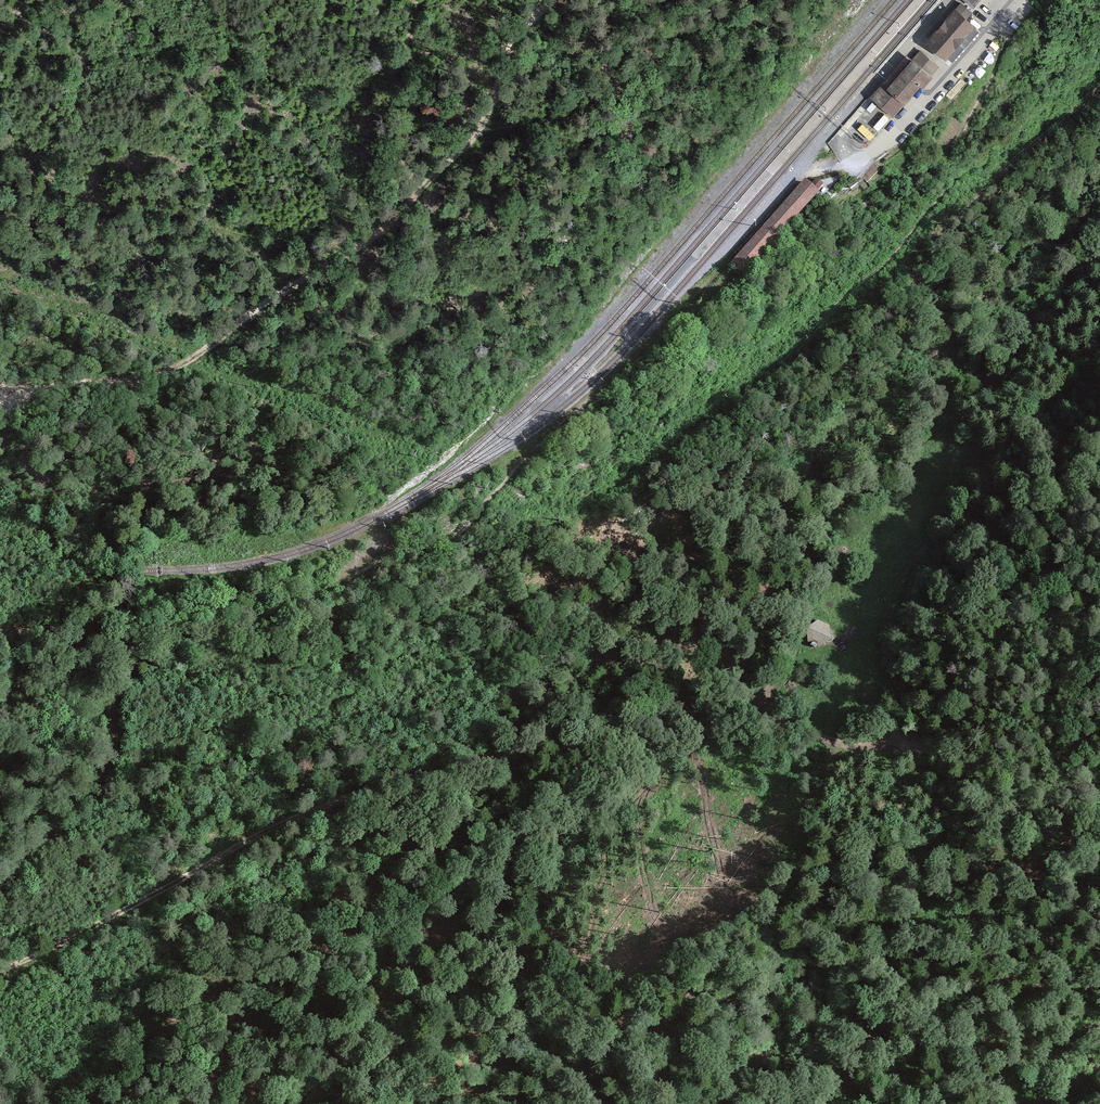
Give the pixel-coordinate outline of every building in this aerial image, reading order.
[(974,9),(981,0),(964,0),(974,9)] [(971,11),(962,3),(926,44),(946,61),(948,59),(975,29),(976,28),(964,18),(971,11)] [(979,33),(975,29),(948,59),(952,63),(979,33)] [(939,69),(920,52),(912,61),(907,56),(870,99),(894,120),(921,89),(923,91),(933,80),(931,77),(939,69)] [(830,625),(818,621),(808,629),(808,642),(822,648),(831,640),(830,625)]
